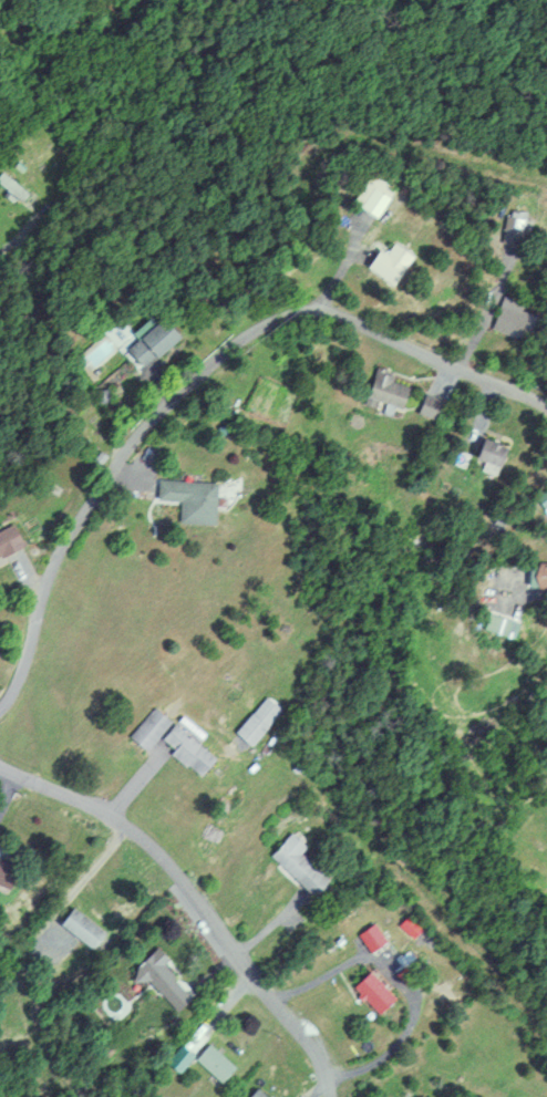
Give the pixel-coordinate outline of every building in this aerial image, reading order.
[(351,201),(376,217),(394,189),(368,173),(351,201)] [(522,218),(505,215),(500,241),(518,244),(522,218)] [(376,248),(363,263),(388,284),(411,257),(391,240),(381,252),(376,248)] [(523,301),(499,295),(491,329),(540,342),(546,317),(520,310),(523,301)] [(123,347),(139,366),(174,336),(157,317),(123,347)] [(406,386),(387,380),(390,371),(370,365),(362,396),(400,407),(406,386)] [(433,420),(443,402),(422,390),(412,408),(433,420)] [(505,445),(474,436),(468,456),(499,466),(505,445)] [(175,521),(211,522),(213,481),(155,479),(154,498),(176,499),(175,521)] [(22,547),(13,523),(0,528),(0,556),(22,547)] [(531,562),(531,587),(546,587),(546,562),(531,562)] [(479,626),(505,635),(511,620),(484,610),(479,626)] [(232,730),(247,745),(281,710),(266,695),(232,730)] [(143,751),(169,721),(152,706),(126,736),(143,751)] [(214,757),(172,722),(159,738),(170,748),(167,751),(198,776),(214,757)] [(266,854),(310,896),(326,879),(297,852),(304,845),(288,831),(266,854)] [(11,865),(0,860),(0,888),(1,889),(11,865)] [(56,923),(92,951),(106,933),(69,905),(56,923)] [(368,950),(383,939),(371,922),(356,933),(368,950)] [(156,993),(173,977),(149,951),(131,966),(156,993)] [(375,1013),(392,998),(367,969),(350,985),(375,1013)] [(217,1083),(232,1067),(207,1043),(191,1058),(217,1083)] [(190,1054),(178,1045),(164,1063),(176,1072),(190,1054)] [(254,1087),(244,1096),(264,1096),(254,1087)]
